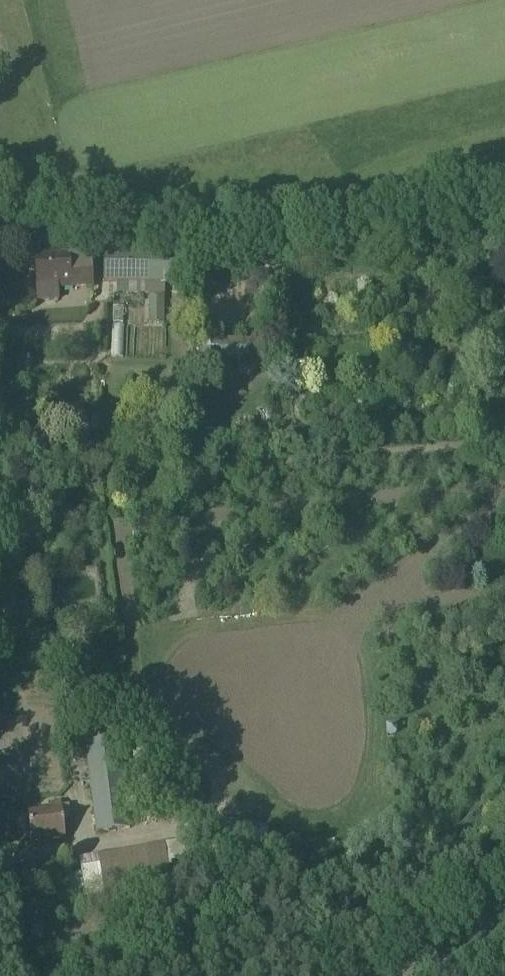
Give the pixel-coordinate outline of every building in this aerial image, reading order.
[(58,225),(56,249),(60,249),(61,247),(76,252),(76,244),(104,249),(103,281),(115,281),(114,303),(160,303),(162,284),(209,286),(209,253),(154,251),(155,240),(89,227),(88,229),(58,225)] [(69,256),(35,258),(38,299),(58,298),(57,287),(92,285),(91,264),(69,266),(69,256)] [(221,338),(220,359),(276,360),(276,362),(296,363),(297,342),(306,342),(307,317),(285,316),(285,335),(277,335),(277,339),(221,338)] [(0,358),(0,377),(9,367),(0,358)] [(119,740),(85,744),(96,831),(130,827),(129,821),(123,773),(119,740)] [(150,770),(123,773),(129,821),(192,816),(192,812),(206,810),(203,788),(200,788),(199,781),(188,782),(188,781),(181,782),(180,772),(150,776),(150,770)] [(49,810),(28,812),(32,841),(65,837),(61,801),(48,803),(49,810)] [(82,874),(67,877),(73,906),(88,903),(90,913),(106,910),(107,915),(130,911),(129,900),(155,895),(153,888),(161,885),(161,875),(172,872),(171,865),(172,865),(171,861),(167,861),(165,854),(170,853),(169,845),(164,846),(164,844),(80,859),(82,874)]
